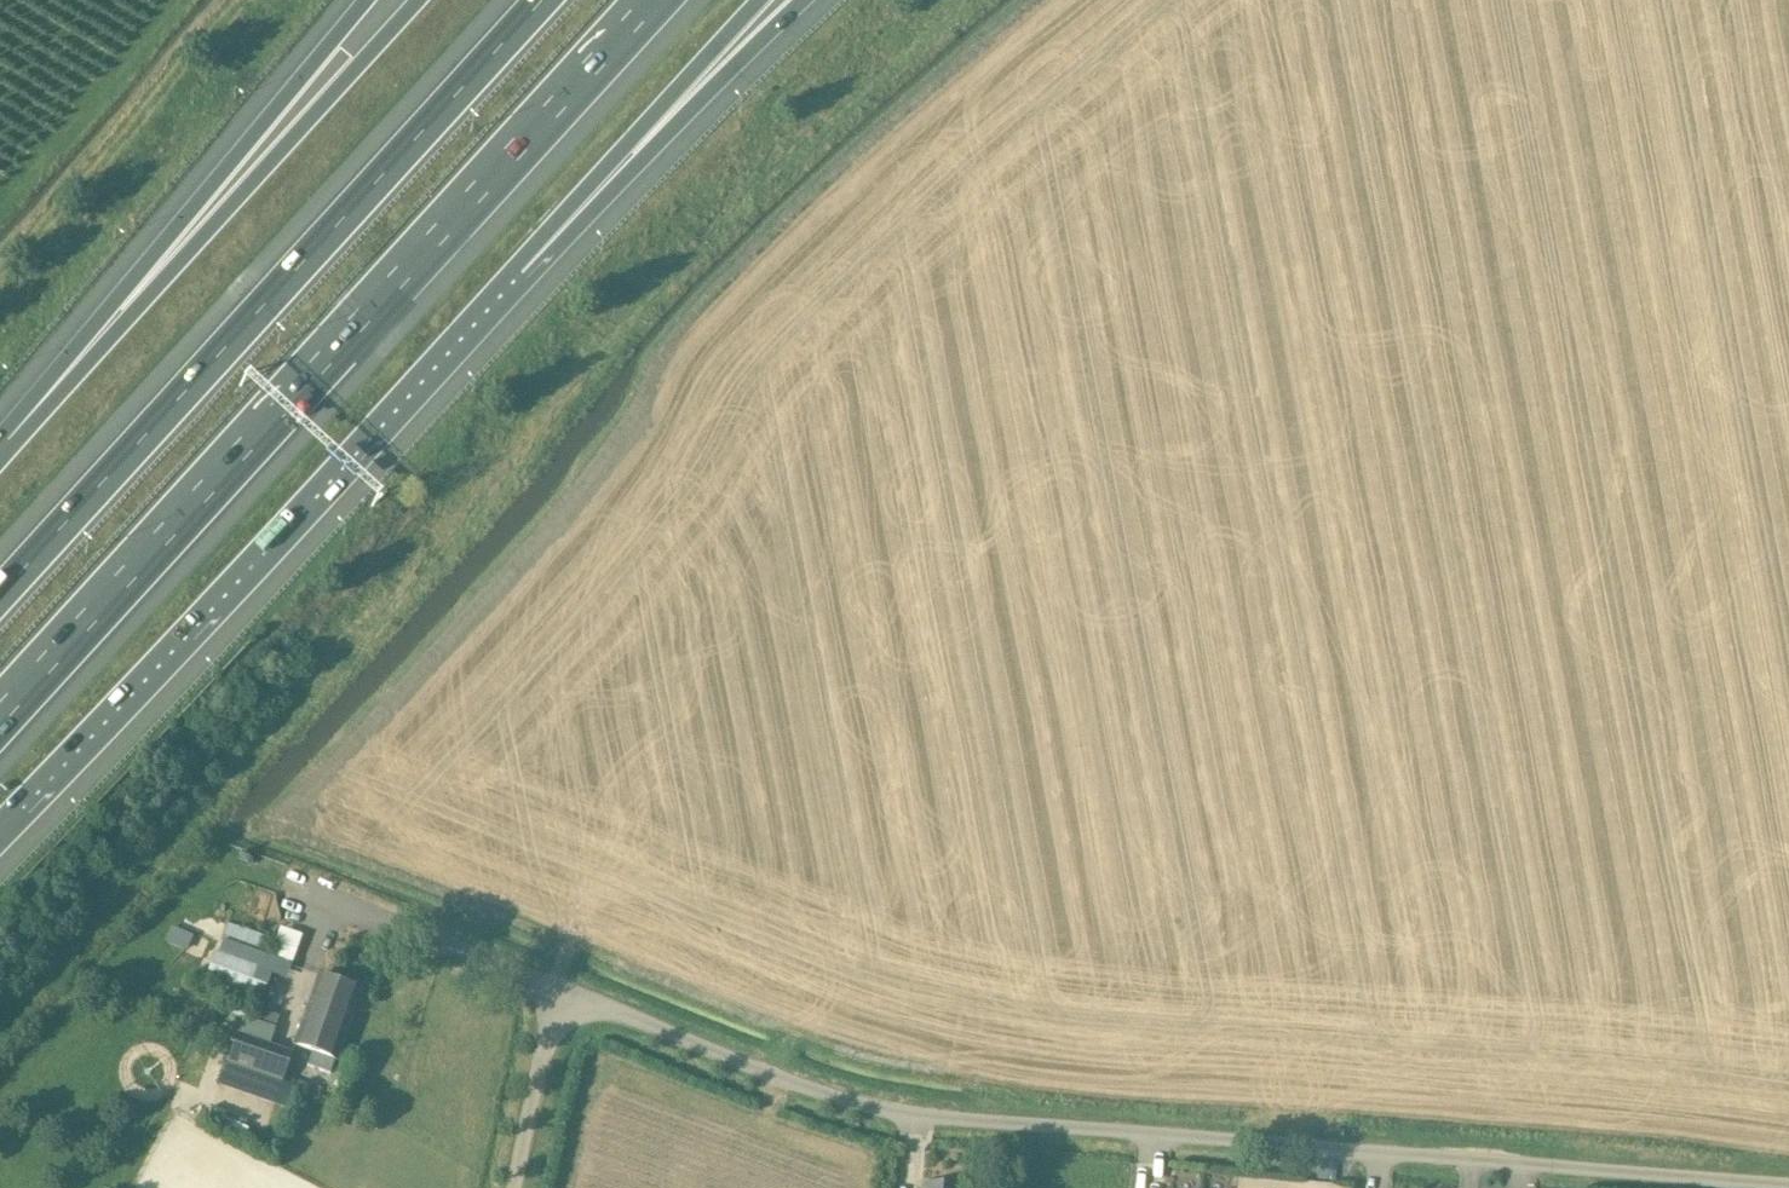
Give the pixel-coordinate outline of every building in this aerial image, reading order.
[(260,966),(271,936),(239,924),(233,940),(226,938),(221,949),(216,947),(205,977),(261,997),(271,970),(260,966)] [(188,946),(192,933),(173,927),(169,940),(188,946)] [(319,975),(295,1043),(337,1058),(361,990),(319,975)] [(236,1000),(231,1014),(243,1018),(244,1016),(251,1018),(255,1006),(236,1000)] [(261,1009),(257,1021),(277,1028),(281,1015),(261,1009)] [(238,1032),(220,1084),(275,1104),(294,1051),(238,1032)]
